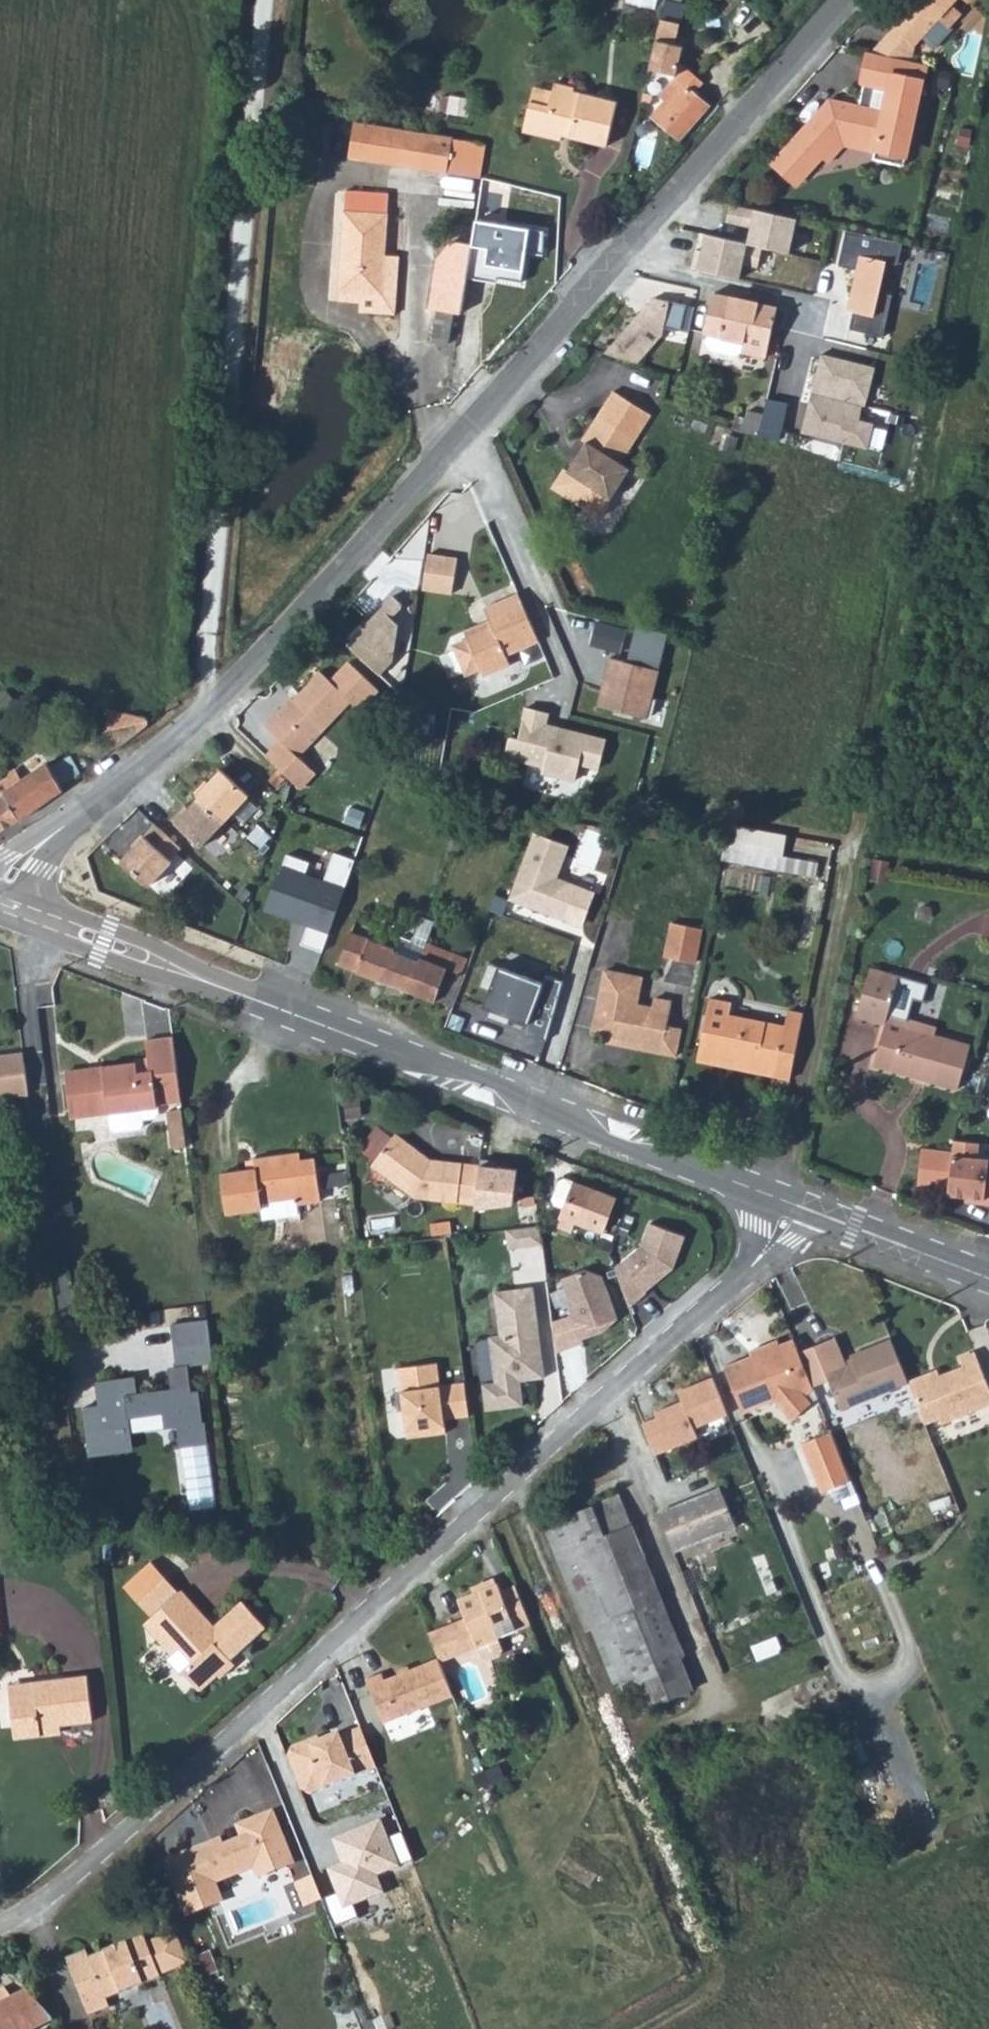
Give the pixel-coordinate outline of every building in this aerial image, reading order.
[(667,0),(651,68),(677,74),(683,46),(677,46),(685,5),(667,0)] [(908,15),(921,1),(921,0),(915,0),(905,12),(908,15)] [(908,15),(927,32),(939,18),(949,27),(961,15),(951,6),(957,0),(921,0),(921,1),(908,15)] [(914,46),(927,32),(908,15),(895,29),(914,46)] [(914,46),(895,29),(872,53),(902,59),(914,46)] [(872,53),(868,52),(861,83),(864,84),(860,106),(831,100),(812,121),(813,122),(774,165),(797,185),(844,134),(878,141),(875,159),(905,166),(923,81),(926,82),(930,65),(902,59),(872,53)] [(668,101),(655,116),(681,139),(711,106),(696,92),(705,83),(688,68),(663,96),(668,101)] [(533,100),(528,126),(549,130),(546,138),(567,142),(571,132),(577,133),(577,137),(610,145),(620,103),(578,93),(578,88),(559,83),(556,92),(554,105),(533,100)] [(537,87),(533,100),(554,105),(556,92),(537,87)] [(645,92),(643,101),(651,102),(653,93),(645,92)] [(353,154),(466,172),(470,137),(460,136),(358,120),(353,154)] [(528,126),(525,133),(546,138),(549,130),(528,126)] [(466,172),(482,174),(488,140),(470,137),(466,172)] [(348,192),(342,294),(383,297),(390,194),(348,192)] [(801,215),(734,201),(730,219),(755,224),(752,240),(766,243),(794,249),(801,215)] [(766,243),(752,240),(709,231),(702,266),(747,275),(750,261),(762,264),(766,243)] [(902,243),(845,231),(838,267),(856,271),(850,300),(856,302),(850,330),(884,337),(893,295),(880,292),(886,262),(898,264),(902,243)] [(715,295),(706,344),(712,356),(738,361),(746,354),(768,358),(778,308),(715,295)] [(652,300),(605,356),(638,365),(661,337),(663,329),(680,333),(686,307),(652,300)] [(439,312),(434,337),(450,340),(454,316),(439,312)] [(875,365),(820,353),(811,391),(863,403),(866,404),(875,365)] [(863,403),(811,391),(801,432),(868,448),(874,425),(859,421),(863,403)] [(632,471),(625,465),(654,418),(617,395),(587,444),(590,447),(571,475),(567,473),(555,493),(586,513),(590,520),(597,523),(609,520),(614,513),(614,501),(632,471)] [(765,415),(760,438),(784,445),(792,405),(769,401),(765,415)] [(749,419),(746,434),(760,438),(765,415),(751,412),(749,419)] [(738,417),(735,430),(746,434),(749,419),(738,417)] [(458,557),(429,553),(424,589),(453,593),(458,557)] [(409,605),(393,590),(345,643),(383,678),(397,662),(402,620),(398,617),(409,605)] [(456,646),(456,651),(464,669),(474,672),(485,667),(488,674),(516,661),(512,653),(541,639),(520,593),(490,607),(497,618),(469,633),(470,636),(459,641),(456,646)] [(630,661),(611,656),(599,706),(649,719),(671,630),(639,622),(630,661)] [(281,745),(269,762),(284,775),(295,785),(303,792),(317,773),(300,759),(352,704),(363,713),(382,693),(353,666),(332,685),(321,675),(295,703),(293,700),(265,730),(281,745)] [(523,706),(517,735),(510,734),(504,758),(544,767),(542,774),(575,782),(579,764),(597,769),(605,739),(546,725),(549,712),(523,706)] [(108,729),(122,745),(151,723),(147,717),(115,710),(108,729)] [(58,765),(70,781),(85,770),(72,754),(58,765)] [(0,784),(0,831),(20,820),(72,784),(54,761),(12,789),(5,780),(0,784)] [(207,784),(196,796),(201,800),(227,824),(251,798),(222,772),(210,786),(207,784)] [(290,781),(282,774),(273,785),(281,791),(290,781)] [(227,824),(201,800),(185,817),(182,814),(174,823),(204,850),(227,824)] [(183,852),(157,828),(123,866),(147,887),(153,889),(175,865),(173,863),(183,852)] [(573,846),(537,832),(510,900),(563,921),(577,886),(560,879),(573,846)] [(449,856),(459,858),(463,845),(452,842),(449,856)] [(725,847),(722,859),(816,876),(818,864),(725,847)] [(356,857),(337,850),(327,880),(310,874),(316,859),(288,850),(268,907),(311,922),(304,942),(324,949),(356,857)] [(612,907),(607,927),(620,930),(625,911),(612,907)] [(342,966),(413,994),(430,944),(436,926),(423,922),(414,944),(400,939),(396,947),(354,933),(342,966)] [(672,926),(665,957),(694,962),(700,931),(672,926)] [(430,944),(413,994),(453,1009),(470,960),(430,944)] [(545,980),(492,960),(482,985),(498,991),(492,1004),(536,1021),(533,1029),(548,1035),(569,981),(548,972),(545,980)] [(899,979),(872,970),(858,1018),(887,1027),(875,1066),(958,1091),(970,1046),(933,1035),(907,1028),(909,1023),(889,1016),(899,979)] [(635,1007),(639,980),(604,974),(594,1032),(610,1036),(608,1047),(675,1059),(680,1031),(667,1028),(671,1003),(655,1001),(654,1010),(635,1007)] [(721,1058),(729,1060),(759,1066),(757,1073),(792,1080),(805,1014),(789,1011),(786,1026),(731,1015),(733,1005),(711,1001),(700,1058),(718,1062),(721,1058)] [(909,1023),(907,1028),(933,1035),(934,1030),(909,1023)] [(104,1075),(69,1080),(73,1117),(92,1115),(94,1137),(129,1133),(128,1122),(145,1121),(144,1109),(181,1104),(173,1038),(147,1041),(149,1059),(135,1060),(135,1063),(103,1067),(104,1075)] [(5,1101),(30,1097),(24,1050),(0,1053),(0,1101),(5,1101)] [(729,1060),(728,1068),(757,1073),(759,1066),(729,1060)] [(103,1067),(68,1072),(69,1080),(104,1075),(103,1067)] [(183,1115),(167,1117),(172,1154),(187,1152),(183,1115)] [(412,1154),(415,1150),(393,1135),(371,1168),(414,1198),(474,1204),(478,1165),(429,1160),(421,1154),(419,1158),(412,1154)] [(956,1152),(950,1195),(966,1195),(968,1202),(988,1204),(988,1156),(982,1155),(982,1142),(958,1138),(956,1152)] [(956,1152),(925,1147),(918,1190),(950,1195),(956,1152)] [(257,1171),(223,1174),(228,1213),(263,1210),(265,1221),(301,1215),(300,1204),(321,1201),(316,1161),(300,1162),(300,1154),(256,1159),(257,1171)] [(523,1168),(486,1161),(481,1206),(517,1202),(523,1168)] [(567,1208),(560,1226),(571,1231),(576,1222),(601,1232),(615,1197),(567,1178),(562,1180),(555,1199),(557,1204),(567,1208)] [(686,1236),(650,1222),(641,1245),(616,1266),(630,1305),(647,1291),(646,1290),(673,1267),(686,1236)] [(511,1248),(542,1243),(541,1236),(539,1225),(508,1229),(511,1248)] [(585,1270),(562,1278),(572,1304),(569,1305),(573,1315),(552,1323),(556,1353),(584,1342),(583,1338),(604,1331),(618,1318),(602,1276),(585,1270)] [(533,1287),(494,1292),(501,1336),(490,1337),(496,1383),(484,1384),(487,1411),(524,1405),(521,1381),(545,1377),(543,1361),(535,1362),(531,1329),(538,1328),(533,1287)] [(205,1322),(170,1326),(175,1368),(186,1367),(211,1364),(205,1322)] [(535,1362),(543,1361),(538,1328),(531,1329),(535,1362)] [(798,1350),(793,1338),(781,1342),(778,1338),(749,1348),(752,1354),(726,1364),(744,1410),(777,1398),(795,1415),(812,1400),(806,1394),(813,1387),(798,1350)] [(831,1339),(798,1350),(813,1387),(831,1381),(843,1409),(909,1382),(906,1376),(891,1339),(851,1356),(854,1363),(843,1367),(831,1339)] [(906,1376),(909,1382),(914,1396),(923,1419),(935,1414),(938,1418),(988,1398),(988,1393),(970,1348),(957,1354),(960,1364),(937,1372),(928,1376),(925,1370),(906,1376)] [(439,1363),(400,1367),(407,1430),(427,1428),(428,1435),(447,1433),(446,1419),(470,1416),(466,1383),(441,1386),(439,1363)] [(934,1366),(925,1370),(928,1376),(937,1372),(934,1366)] [(132,1378),(94,1383),(97,1407),(82,1409),(87,1458),(130,1452),(126,1419),(161,1415),(163,1429),(175,1428),(177,1448),(205,1445),(202,1425),(200,1425),(196,1393),(190,1394),(186,1367),(175,1368),(166,1370),(168,1391),(134,1395),(132,1378)] [(802,1435),(822,1430),(817,1410),(797,1415),(802,1435)] [(427,1428),(407,1430),(408,1437),(428,1435),(427,1428)] [(849,1481),(830,1431),(801,1443),(820,1493),(849,1481)] [(707,1538),(713,1552),(740,1541),(734,1527),(737,1525),(723,1488),(660,1511),(675,1550),(707,1538)] [(620,1495),(584,1508),(609,1567),(597,1572),(615,1617),(663,1599),(620,1495)] [(584,1508),(545,1524),(570,1582),(597,1572),(609,1567),(584,1508)] [(770,1560),(758,1564),(771,1596),(783,1590),(770,1560)] [(129,1592),(138,1603),(164,1581),(155,1570),(129,1592)] [(570,1582),(566,1583),(585,1628),(593,1625),(615,1617),(597,1572),(570,1582)] [(138,1603),(152,1620),(165,1635),(157,1643),(171,1659),(181,1651),(194,1665),(182,1676),(199,1694),(217,1678),(221,1681),(236,1667),(224,1653),(231,1647),(236,1652),(263,1629),(238,1601),(211,1625),(182,1594),(178,1597),(164,1581),(138,1603)] [(473,1590),(456,1596),(463,1615),(473,1642),(475,1641),(480,1654),(486,1656),(496,1652),(499,1647),(494,1634),(528,1623),(513,1585),(502,1589),(499,1581),(473,1590)] [(663,1599),(615,1617),(593,1625),(616,1685),(639,1675),(651,1704),(695,1688),(672,1632),(677,1630),(663,1599)] [(463,1615),(425,1630),(436,1656),(473,1642),(463,1615)] [(152,1620),(144,1627),(157,1643),(165,1635),(152,1620)] [(171,1659),(169,1661),(182,1676),(194,1665),(181,1651),(171,1659)] [(453,1702),(439,1665),(385,1686),(381,1679),(364,1686),(382,1730),(453,1702)] [(12,1743),(33,1741),(46,1729),(56,1729),(90,1723),(86,1679),(33,1686),(33,1698),(7,1701),(12,1743)] [(307,1795),(373,1769),(358,1729),(337,1737),(336,1734),(317,1742),(307,1746),(305,1741),(289,1748),(285,1757),(298,1791),(307,1795)] [(307,1746),(317,1742),(315,1738),(305,1741),(307,1746)] [(198,1844),(161,1858),(181,1912),(217,1899),(209,1880),(220,1876),(217,1870),(226,1866),(229,1872),(249,1865),(253,1875),(288,1862),(268,1811),(233,1824),(238,1836),(210,1847),(200,1851),(198,1844)] [(398,1865),(379,1818),(332,1839),(340,1862),(326,1869),(336,1893),(323,1899),(332,1926),(357,1916),(354,1904),(384,1891),(377,1877),(398,1865)] [(198,1844),(200,1851),(210,1847),(208,1840),(198,1844)] [(313,1873),(295,1881),(305,1905),(324,1897),(313,1873)] [(168,1925),(158,1929),(176,1972),(186,1968),(168,1925)] [(92,1949),(67,1960),(92,2019),(117,2009),(113,1998),(176,1972),(158,1929),(95,1954),(92,1949)] [(196,1952),(199,1960),(208,1957),(204,1948),(196,1952)] [(196,1952),(186,1956),(193,1975),(212,1967),(208,1957),(199,1960),(196,1952)] [(52,2023),(27,1994),(13,2002),(5,1990),(0,1993),(0,2028),(41,2028),(52,2023)]
